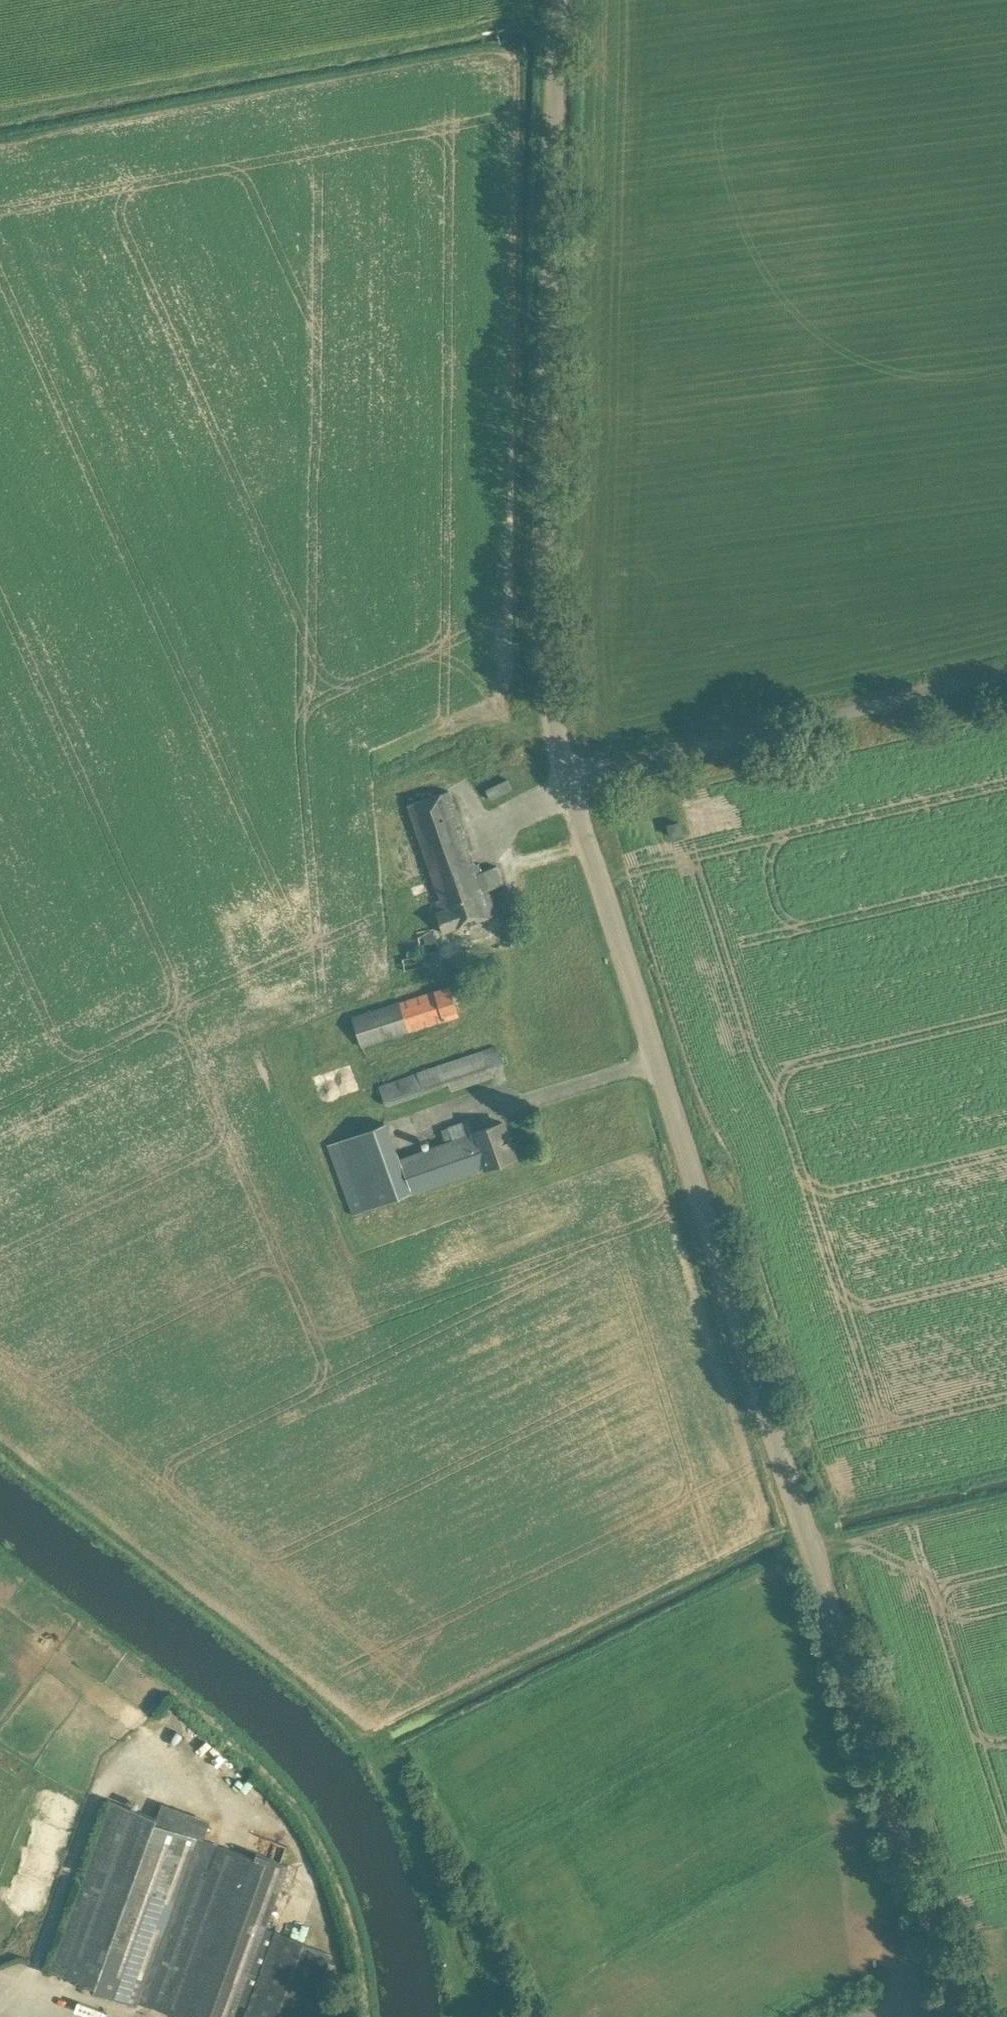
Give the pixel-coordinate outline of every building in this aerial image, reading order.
[(450,790),(431,797),(409,805),(417,828),(417,829),(442,900),(437,902),(441,912),(437,913),(444,933),(500,912),(491,888),(504,883),(497,865),(484,870),(481,860),(477,861),(450,790)] [(668,824),(670,835),(681,833),(679,821),(668,824)] [(428,965),(430,972),(444,968),(435,930),(418,934),(422,953),(402,957),(405,970),(428,965)] [(352,1016),(362,1046),(459,1014),(449,986),(352,1016)] [(496,1046),(474,1053),(471,1046),(465,1048),(467,1055),(380,1084),(386,1104),(502,1065),(496,1046)] [(447,1141),(398,1158),(386,1121),(327,1142),(352,1212),(410,1192),(411,1193),(515,1156),(503,1121),(471,1133),(467,1121),(449,1127),(449,1128),(443,1130),(447,1141)] [(154,1712),(169,1694),(161,1687),(147,1706),(154,1712)] [(305,1937),(267,1926),(289,1865),(206,1838),(211,1820),(160,1804),(156,1815),(111,1799),(59,1951),(52,1969),(95,1985),(93,1990),(136,2006),(138,2001),(152,2007),(153,2005),(184,2016),(233,2016),(239,2001),(248,2004),(244,2016),(308,2016),(331,1950),(303,1941),(305,1937)] [(278,1859),(281,1843),(260,1838),(258,1847),(271,1850),(269,1857),(278,1859)]
